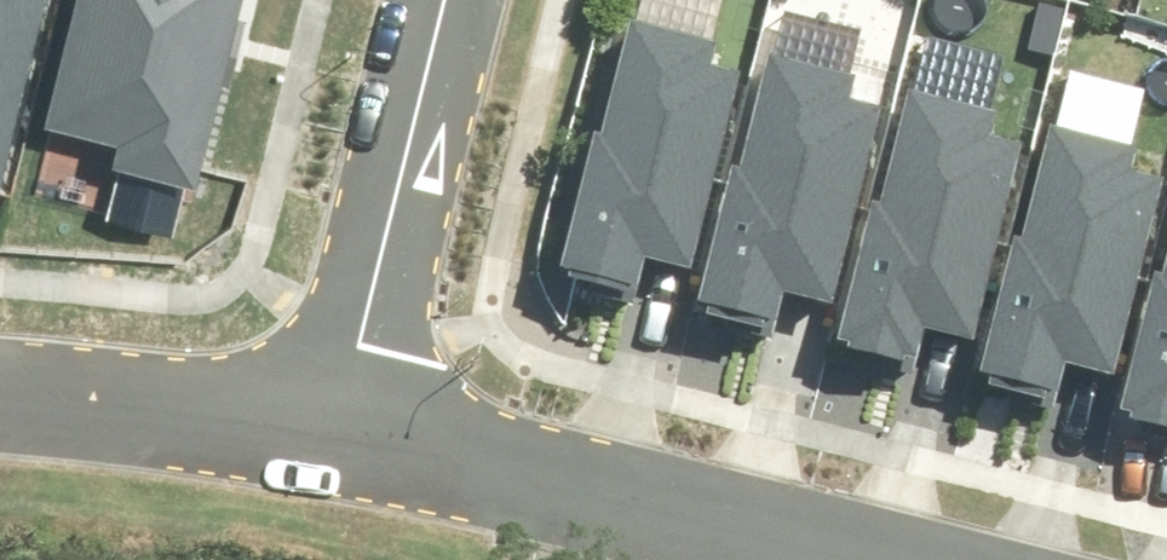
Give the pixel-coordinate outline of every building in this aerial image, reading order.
[(592,131),(560,257),(636,277),(642,253),(688,264),(741,58),(716,52),(721,31),(636,10),(604,133),(592,131)] [(734,167),(702,293),(778,313),(784,289),(830,300),(883,94),(858,88),(863,67),(778,46),(746,169),(734,167)] [(875,207),(842,334),(918,353),(925,329),(971,341),(1024,135),(999,129),(1004,108),(919,86),(887,210),(875,207)] [(1008,230),(975,357),(1051,376),(1057,352),(1103,364),(1157,158),(1131,152),(1137,131),(1052,109),(1019,233),(1008,230)] [(1124,402),(1166,413),(1166,278),(1157,275),(1124,402)]
